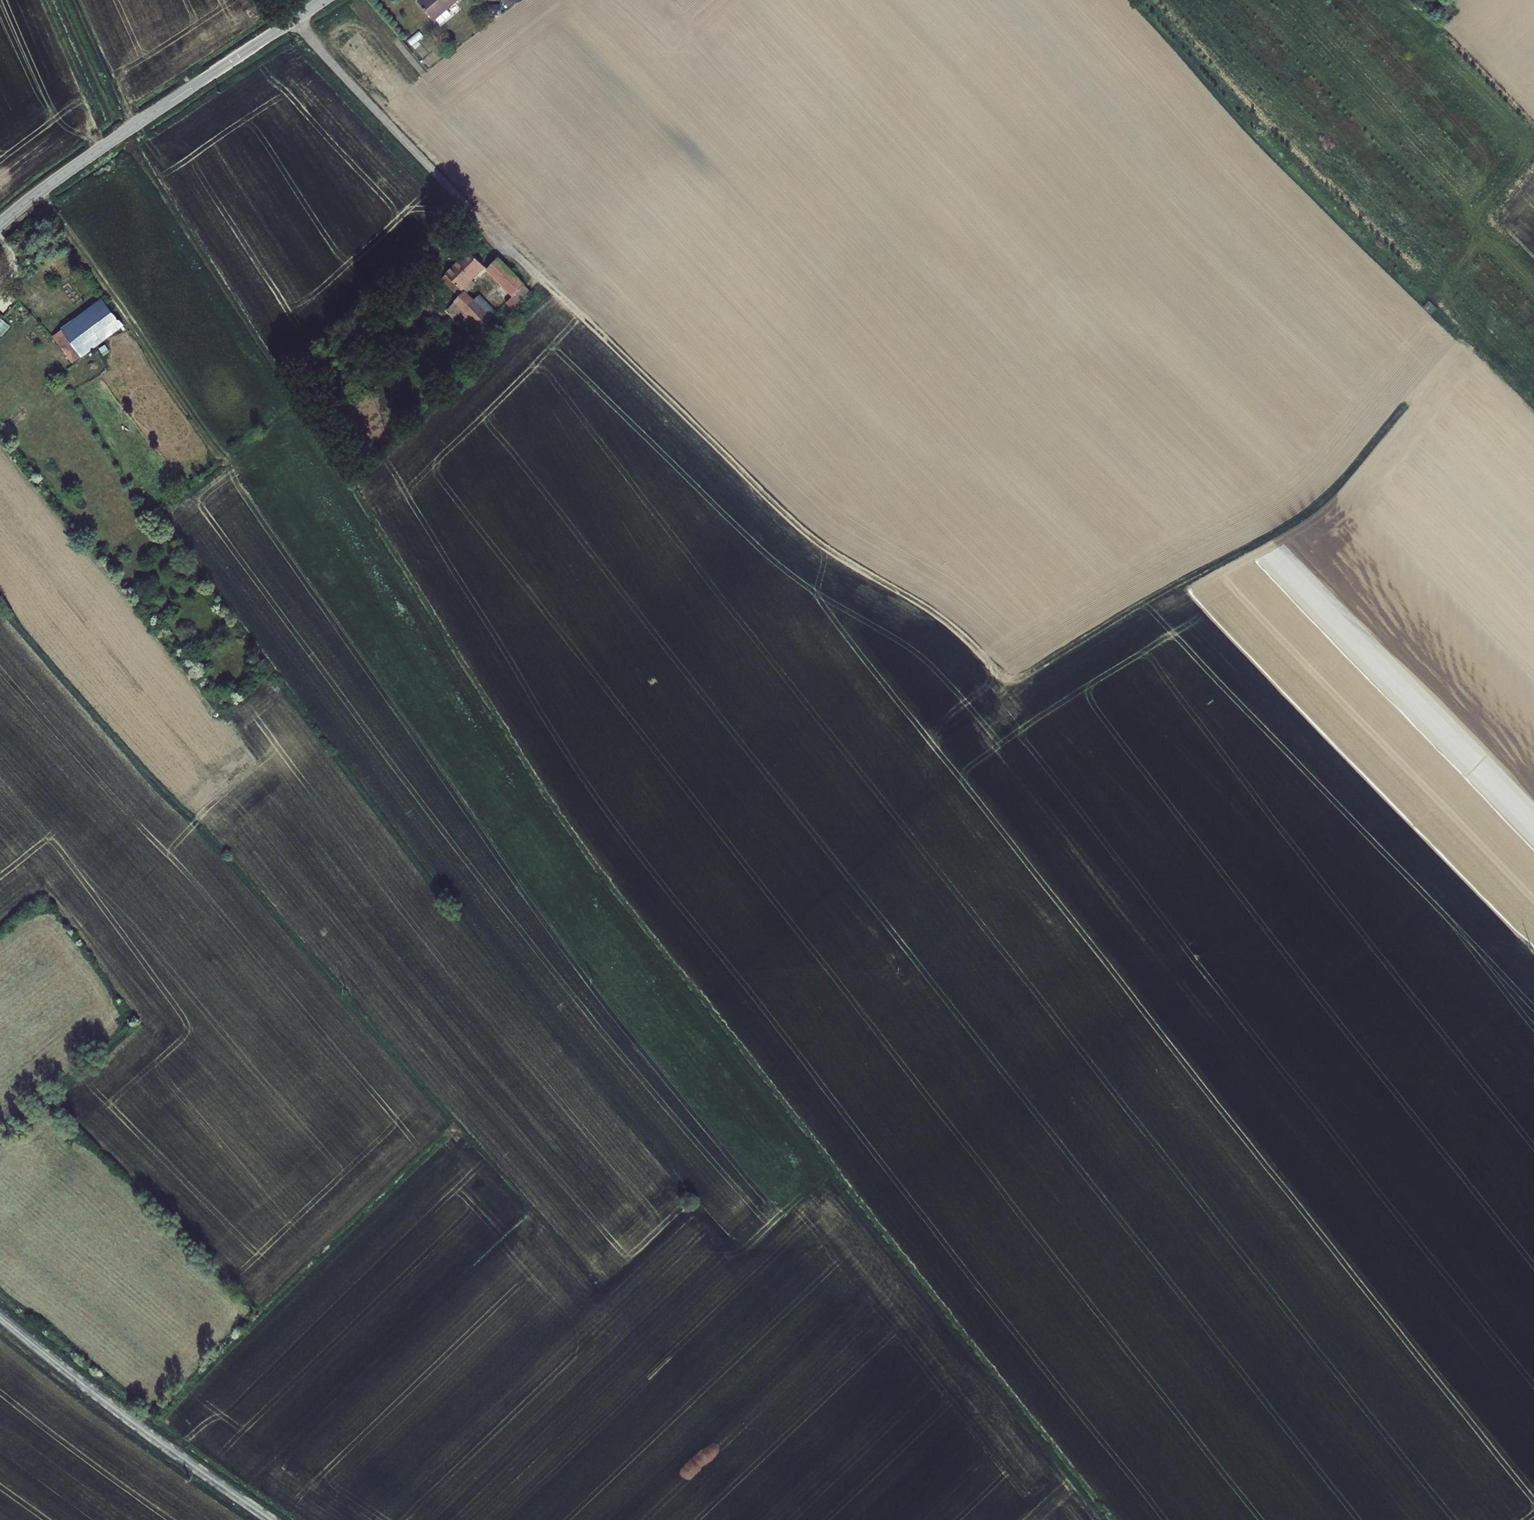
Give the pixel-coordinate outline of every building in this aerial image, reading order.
[(418,2),(434,20),(458,0),(420,0),(418,2)] [(451,306),(476,332),(488,321),(472,303),(464,295),(476,284),(472,280),(485,267),(470,252),(442,279),(460,298),(451,306)] [(506,303),(513,310),(518,306),(532,293),(500,260),(488,271),(513,296),(511,299),(506,303)] [(472,303),(488,321),(497,312),(480,295),(472,303)] [(112,336),(124,327),(121,322),(120,323),(103,301),(92,310),(96,316),(76,330),(72,324),(52,338),(72,365),(112,336)] [(473,335),(476,332),(451,306),(448,310),(473,335)] [(518,306),(513,310),(517,314),(522,310),(518,306)] [(96,316),(92,310),(72,324),(76,330),(96,316)] [(0,319),(0,338),(10,327),(0,319)] [(117,342),(129,333),(124,327),(112,336),(117,342)]
